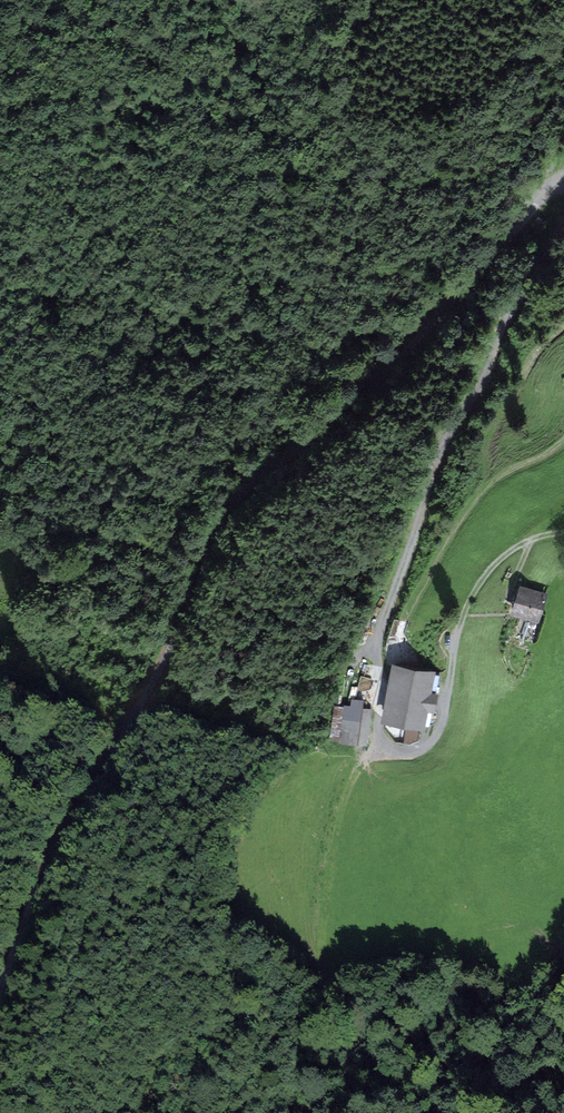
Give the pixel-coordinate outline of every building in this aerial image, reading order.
[(543,597),(515,587),(507,610),(534,620),(543,597)] [(430,669),(388,662),(379,717),(421,724),(423,710),(432,711),(435,693),(427,692),(430,669)] [(368,709),(338,706),(334,743),(364,746),(368,709)]
